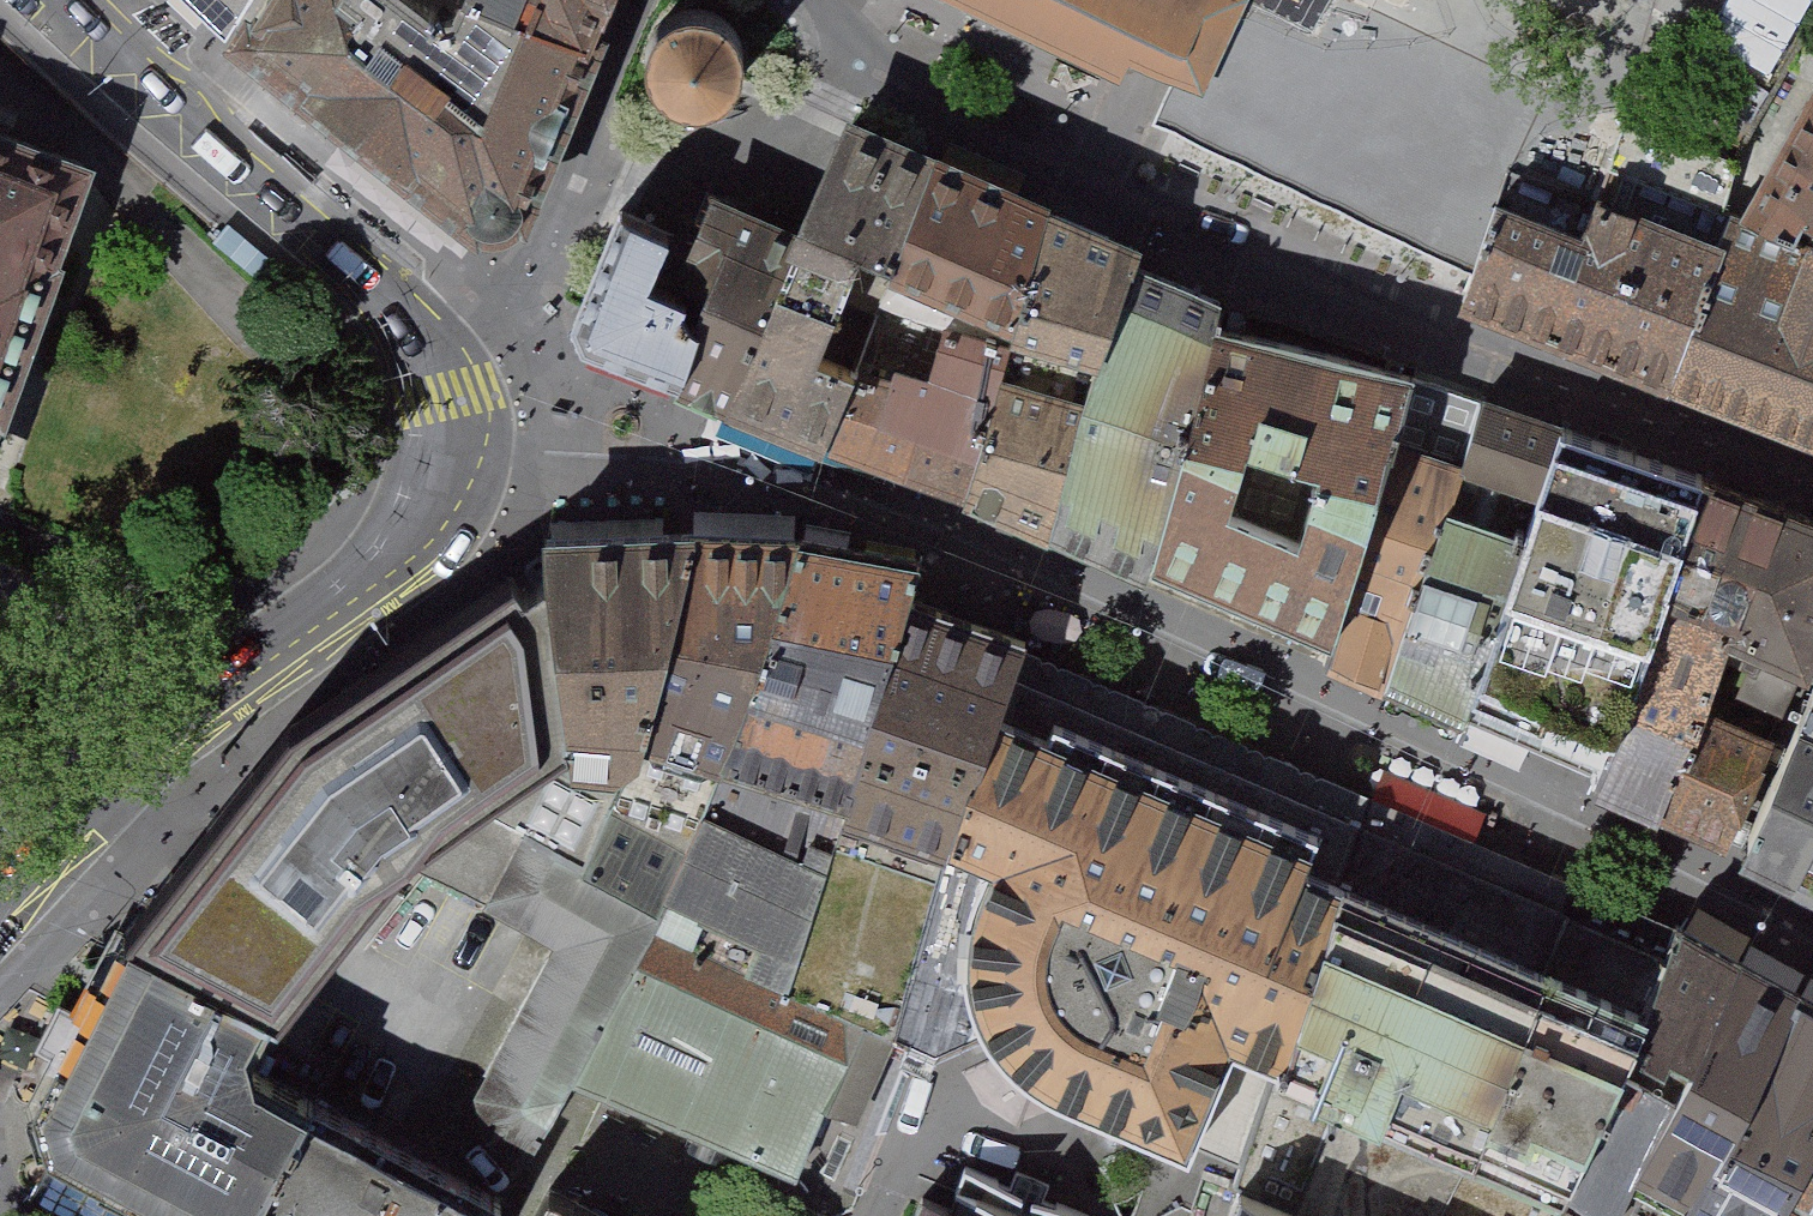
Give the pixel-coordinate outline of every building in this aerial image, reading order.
[(254,0),(195,0),(230,36),(254,0)] [(439,55),(363,0),(288,0),(248,63),(395,174),(439,55)] [(395,174),(519,268),(606,36),(525,0),(464,0),(439,55),(395,174)] [(606,36),(620,0),(525,0),(606,36)] [(658,6),(649,18),(645,26),(642,43),(645,59),(656,78),(669,89),(686,94),(707,93),(723,86),(735,74),(744,55),(744,30),(738,16),(728,5),(721,0),(666,0),(658,6)] [(1122,88),(1131,68),(1202,101),(1249,1),(1247,0),(934,0),(1122,88)] [(1803,0),(1725,0),(1704,42),(1768,72),(1803,0)] [(1771,165),(1718,257),(1812,286),(1812,103),(1771,165)] [(1658,372),(1718,257),(1771,165),(1644,106),(1588,244),(1504,210),(1480,259),(1464,297),(1658,372)] [(798,241),(766,313),(821,356),(865,253),(896,266),(934,166),(850,128),(798,241)] [(91,184),(0,150),(0,424),(91,184)] [(1045,217),(934,166),(896,266),(1018,316),(1045,217)] [(683,278),(714,291),(766,313),(798,241),(713,205),(696,246),(683,278)] [(683,278),(696,246),(620,210),(574,321),(585,344),(677,378),(714,291),(683,278)] [(1000,376),(1089,406),(1136,270),(1142,250),(1045,217),(1018,316),(1000,376)] [(1000,376),(1018,316),(896,266),(865,253),(821,356),(856,368),(827,440),(965,491),(1000,376)] [(1718,257),(1658,372),(1812,433),(1812,286),(1718,257)] [(1089,406),(1185,439),(1216,330),(1222,304),(1136,270),(1089,406)] [(714,291),(677,378),(729,397),(766,313),(714,291)] [(766,313),(729,397),(827,440),(856,368),(821,356),(766,313)] [(1415,379),(1216,330),(1185,439),(1380,508),(1396,449),(1415,379)] [(1000,376),(965,491),(1055,529),(1089,406),(1000,376)] [(1482,403),(1415,379),(1396,449),(1462,472),(1482,403)] [(1568,433),(1482,403),(1462,472),(1451,510),(1528,539),(1568,433)] [(1089,406),(1055,529),(1149,573),(1155,554),(1185,439),(1089,406)] [(1709,483),(1568,433),(1528,539),(1671,593),(1709,483)] [(1380,508),(1185,439),(1155,554),(1340,635),(1380,508)] [(1462,472),(1396,449),(1380,508),(1340,635),(1332,663),(1391,690),(1451,510),(1462,472)] [(1709,483),(1671,593),(1740,621),(1727,661),(1742,667),(1734,693),(1790,715),(1812,662),(1812,522),(1709,483)] [(1528,539),(1451,510),(1391,690),(1466,721),(1477,693),(1528,539)] [(629,765),(694,536),(546,536),(546,560),(573,750),(629,765)] [(655,911),(799,541),(694,536),(629,765),(584,874),(655,911)] [(1671,593),(1528,539),(1477,693),(1613,750),(1671,593)] [(786,984),(910,603),(919,561),(799,541),(655,911),(650,928),(786,984)] [(187,852),(125,931),(268,1007),(280,1009),(320,958),(398,857),(489,903),(497,889),(524,843),(584,874),(629,765),(573,750),(546,560),(289,725),(187,852)] [(1740,621),(1671,593),(1613,750),(1600,784),(1666,813),(1710,715),(1727,661),(1740,621)] [(947,843),(1013,677),(1023,641),(910,603),(786,984),(896,1034),(938,1051),(985,1032),(964,989),(959,943),(967,893),(982,858),(947,843)] [(1195,1140),(1249,1161),(1363,827),(1260,783),(1198,756),(1209,727),(1078,673),(1067,700),(1013,677),(947,843),(982,858),(967,893),(959,943),(964,989),(985,1032),(1008,1057),(1030,1077),(1061,1093),(1192,1147),(1195,1140)] [(1812,884),(1812,711),(1749,853),(1812,884)] [(1778,742),(1710,715),(1666,813),(1733,842),(1778,742)] [(1350,1191),(1464,869),(1363,827),(1249,1161),(1350,1191)] [(568,1080),(650,928),(655,911),(584,874),(524,843),(497,889),(572,930),(483,1094),(494,1137),(530,1154),(568,1080)] [(1574,915),(1464,869),(1350,1191),(1399,1215),(1449,1215),(1574,915)] [(1676,958),(1574,915),(1449,1215),(1557,1215),(1676,958)] [(860,1128),(896,1034),(786,984),(650,928),(568,1080),(793,1178),(823,1113),(860,1128)] [(38,1096),(243,1062),(268,1007),(125,931),(38,1096)] [(1743,967),(1687,935),(1676,958),(1588,1149),(1557,1215),(1620,1215),(1743,967)] [(1801,998),(1743,967),(1620,1215),(1691,1215),(1801,998)] [(1812,1150),(1812,1005),(1801,998),(1691,1215),(1780,1215),(1812,1150)] [(312,1096),(243,1062),(38,1096),(51,1144),(184,1215),(245,1215),(312,1096)] [(502,1198),(312,1096),(245,1215),(493,1215),(502,1198)] [(1780,1215),(1812,1215),(1812,1150),(1780,1215)] [(1249,1161),(1231,1215),(1399,1215),(1350,1191),(1249,1161)] [(952,1209),(925,1199),(919,1215),(1090,1215),(1049,1200),(1054,1186),(1019,1172),(1014,1185),(968,1167),(952,1209)] [(535,1215),(605,1215),(550,1188),(535,1215)]
